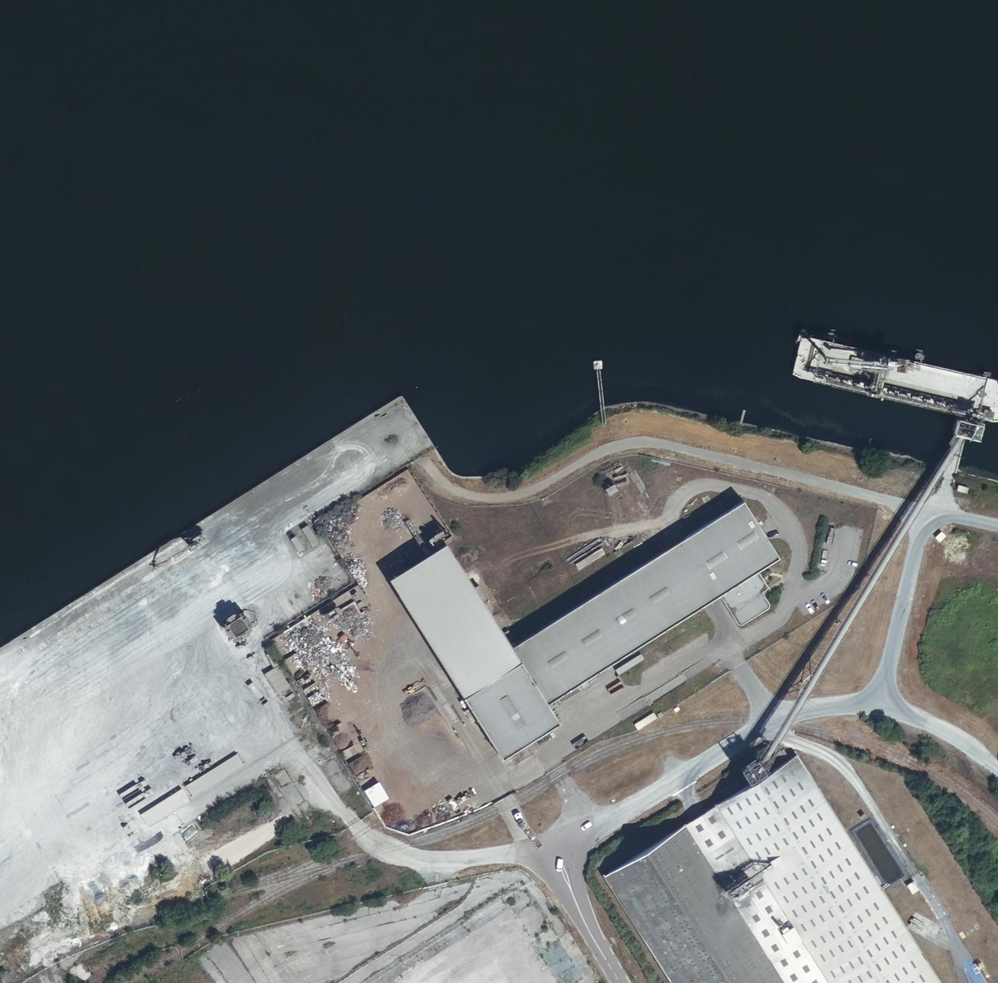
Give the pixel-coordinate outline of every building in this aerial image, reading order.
[(958,485),(956,490),(966,493),(968,487),(958,485)] [(463,697),(502,759),(560,723),(548,704),(708,603),(719,596),(737,625),(741,626),(769,609),(770,604),(764,596),(766,590),(769,588),(758,571),(779,558),(743,500),(672,545),(512,646),(521,661),(463,697)] [(634,724),(638,730),(657,718),(653,713),(634,724)] [(608,873),(678,982),(935,982),(792,757),(700,816),(608,873)] [(738,780),(720,791),(723,797),(741,785),(738,780)]
